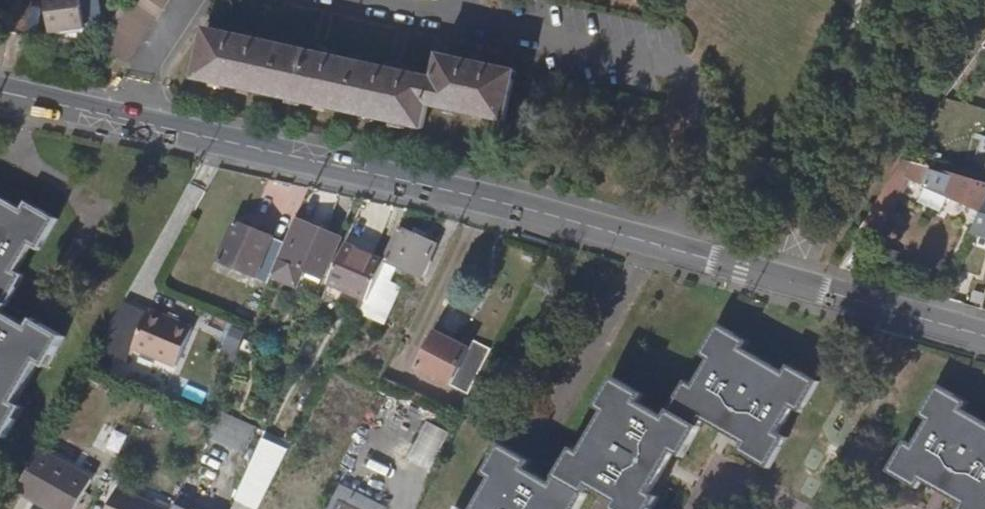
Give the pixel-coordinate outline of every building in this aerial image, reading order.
[(9,28),(24,31),(25,31),(31,0),(29,0),(14,0),(9,28)] [(48,32),(83,29),(82,7),(86,0),(45,0),(48,32)] [(104,43),(103,45),(126,61),(166,0),(132,0),(104,43)] [(422,125),(428,101),(505,117),(516,67),(438,52),(432,77),(206,27),(196,78),(422,125)] [(984,208),(984,179),(905,158),(877,199),(889,205),(901,185),(922,192),(917,207),(942,214),(947,198),(984,208)] [(8,434),(18,417),(9,412),(16,400),(38,360),(45,348),(54,352),(64,335),(34,317),(29,326),(2,311),(7,303),(16,285),(7,280),(15,267),(29,242),(38,247),(55,216),(37,205),(32,213),(20,207),(0,196),(0,430),(8,434)] [(32,213),(37,205),(25,199),(20,207),(32,213)] [(889,205),(877,199),(873,205),(885,211),(889,205)] [(975,229),(984,232),(984,208),(975,229)] [(258,276),(275,237),(240,223),(223,261),(258,276)] [(280,261),(273,277),(299,288),(306,272),(325,280),(344,239),(308,223),(289,264),(280,261)] [(386,259),(398,265),(422,276),(438,245),(428,241),(412,233),(400,228),(386,259)] [(280,261),(287,243),(275,237),(258,276),(271,282),(273,277),(280,261)] [(377,274),(383,260),(348,244),(340,262),(332,282),(366,297),(377,274)] [(384,258),(383,260),(377,274),(391,281),(398,265),(386,259),(384,258)] [(7,280),(16,285),(24,272),(15,267),(7,280)] [(377,274),(362,311),(385,321),(390,311),(401,288),(391,281),(377,274)] [(125,302),(99,348),(128,361),(132,351),(175,370),(192,328),(149,310),(148,312),(125,302)] [(590,492),(595,483),(622,498),(617,507),(620,508),(654,508),(656,506),(647,502),(654,490),(663,474),(669,464),(677,450),(683,438),(693,443),(703,424),(708,416),(722,425),(731,430),(747,439),(760,447),(756,455),(773,464),(790,434),(781,429),(795,404),(805,409),(821,378),(805,368),(800,376),(787,369),(747,346),(735,339),(740,331),(721,320),(704,351),(711,355),(696,380),(690,376),(672,407),(667,415),(642,400),(647,393),(616,375),(606,393),(613,397),(606,410),(584,449),(577,461),(569,458),(560,475),(555,483),(528,468),(533,460),(503,443),(492,461),(500,465),(493,477),(475,508),(569,508),(571,506),(576,508),(581,508),(590,492)] [(440,327),(420,368),(471,393),(493,349),(475,340),(471,348),(453,340),(456,335),(440,327)] [(752,338),(740,331),(735,339),(747,346),(752,338)] [(47,365),(54,352),(45,348),(38,360),(47,365)] [(800,376),(805,368),(792,361),(787,369),(800,376)] [(966,406),(954,399),(959,391),(941,380),(923,412),(930,416),(915,442),(908,438),(891,467),(908,477),(914,468),(926,475),(940,483),(951,490),(966,498),(961,507),(960,508),(984,508),(984,417),(966,406)] [(971,398),(959,391),(954,399),(966,406),(971,398)] [(613,397),(606,393),(598,405),(606,410),(613,397)] [(9,412),(18,417),(25,405),(16,400),(9,412)] [(368,409),(349,448),(370,458),(390,420),(368,409)] [(210,437),(247,448),(254,422),(217,411),(210,437)] [(290,445),(265,434),(236,498),(260,508),(261,508),(290,445)] [(686,455),(693,443),(683,438),(677,450),(686,455)] [(743,447),(756,455),(760,447),(747,439),(743,447)] [(22,486),(64,508),(77,508),(96,475),(44,445),(22,486)] [(576,445),(569,458),(577,461),(584,449),(576,445)] [(500,465),(492,461),(485,473),(493,477),(500,465)] [(914,468),(908,477),(921,485),(926,475),(914,468)] [(177,507),(118,482),(107,508),(176,508),(177,507)] [(330,508),(386,508),(388,506),(342,484),(330,508)] [(647,502),(656,506),(663,495),(654,490),(647,502)] [(873,497),(853,508),(854,508),(879,508),(873,497)]
